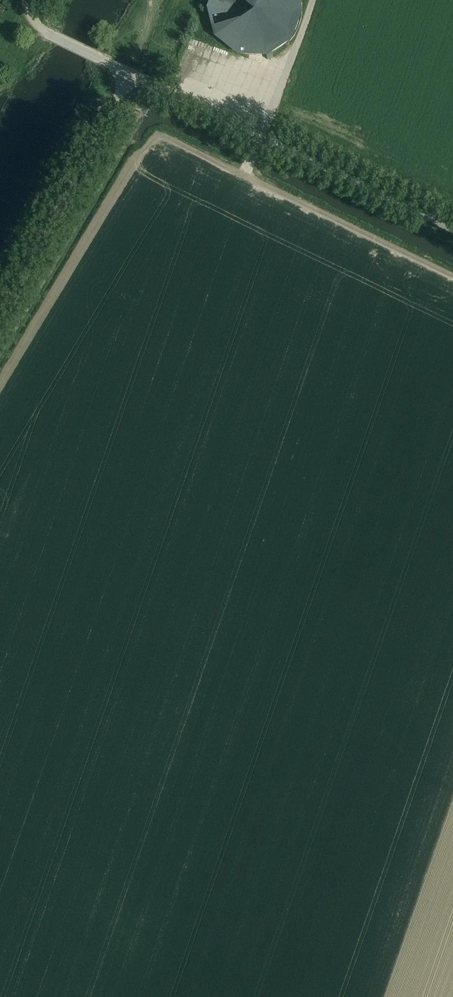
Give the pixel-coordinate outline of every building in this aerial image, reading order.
[(266,53),(267,55),(272,53),(271,51),(275,50),(278,48),(281,46),(285,43),(287,40),(290,37),(292,34),(295,31),(296,27),(298,24),(299,20),(300,16),(300,12),(300,8),(300,4),(300,0),(209,0),(209,1),(209,5),(209,9),(209,13),(209,17),(210,20),(211,24),(213,28),(215,31),(217,35),(219,38),(222,41),(225,44),(228,46),(232,48),(235,50),(239,52),(243,53),(247,54),(249,54),(251,54),(255,54),(259,54),(263,54),(266,53)]
